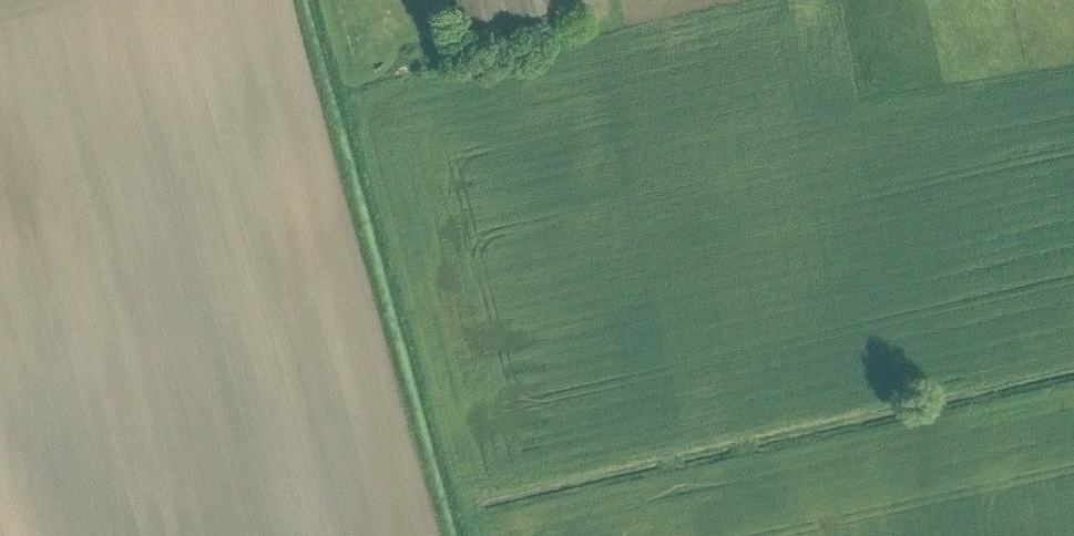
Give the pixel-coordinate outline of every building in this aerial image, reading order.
[(464,31),(576,3),(575,0),(457,0),(464,31)]
